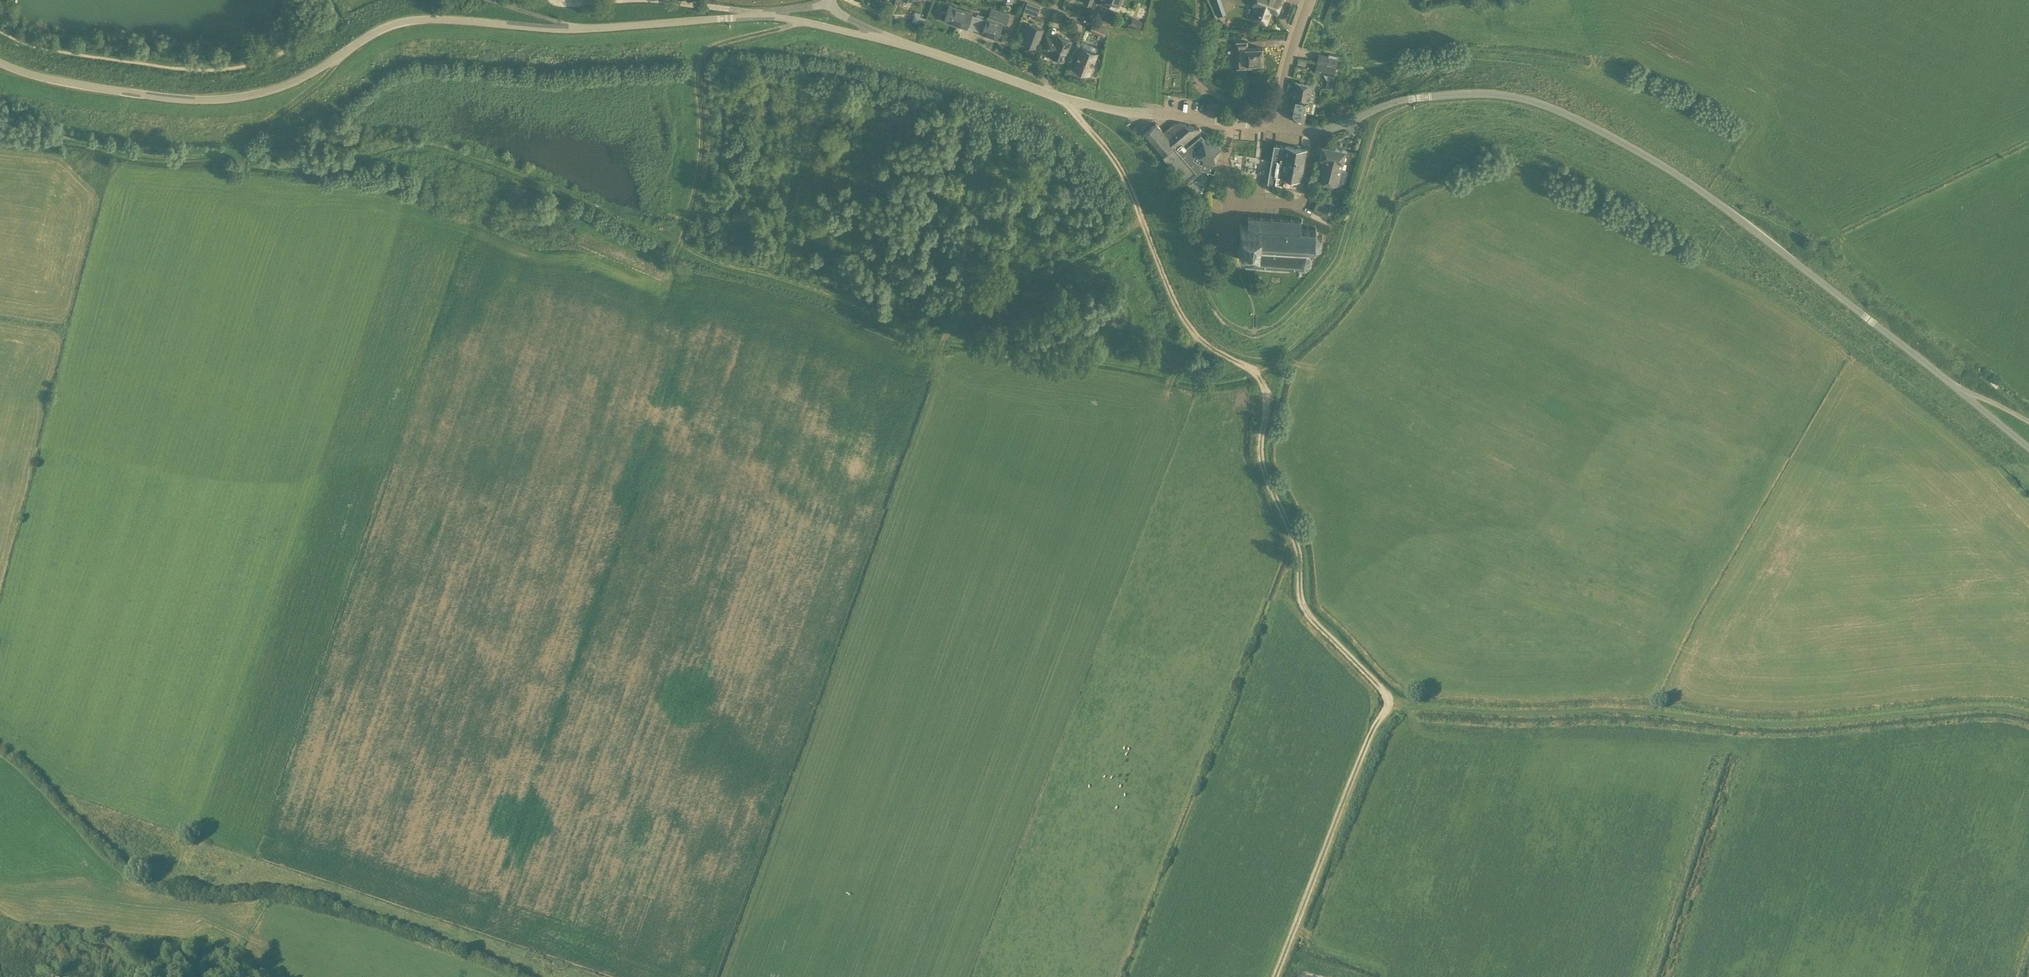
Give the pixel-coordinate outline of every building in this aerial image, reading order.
[(1226,13),(1221,0),(1211,0),(1217,16),(1226,13)] [(1270,11),(1276,14),(1281,0),(1254,0),(1252,5),(1255,6),(1250,18),(1266,24),(1270,11)] [(1024,11),(1037,16),(1040,7),(1027,2),(1024,11)] [(971,14),(971,13),(949,5),(946,12),(944,11),(941,12),(940,16),(941,19),(944,20),(966,28),(967,26),(982,32),(981,34),(982,34),(988,18),(987,17),(986,20),(971,14)] [(988,18),(982,34),(996,39),(1003,20),(1006,21),(1009,14),(991,8),(988,18)] [(1130,24),(1140,28),(1143,21),(1132,18),(1130,24)] [(1029,23),(1022,42),(1029,45),(1029,46),(1032,47),(1033,46),(1035,47),(1042,29),(1029,23)] [(1093,23),(1090,30),(1103,35),(1106,28),(1093,23)] [(1053,39),(1047,37),(1043,47),(1051,51),(1050,56),(1063,61),(1071,41),(1057,36),(1055,41),(1052,40),(1053,39)] [(1263,64),(1262,47),(1247,48),(1247,41),(1235,42),(1237,68),(1251,68),(1251,64),(1263,64)] [(1088,74),(1088,73),(1090,74),(1092,73),(1094,68),(1093,66),(1092,65),(1096,53),(1081,47),(1073,68),(1088,74)] [(1326,75),(1325,78),(1333,79),(1338,56),(1329,54),(1328,56),(1319,53),(1314,72),(1326,75)] [(1291,99),(1292,99),(1292,98),(1295,99),(1307,101),(1313,103),(1315,93),(1314,91),(1310,91),(1311,85),(1295,81),(1291,99)] [(1292,99),(1290,111),(1290,116),(1295,120),(1303,122),(1305,113),(1314,114),(1316,103),(1313,103),(1307,101),(1295,99),(1292,98),(1292,99)] [(1200,129),(1199,127),(1179,123),(1173,122),(1163,132),(1155,123),(1142,134),(1162,157),(1163,157),(1165,160),(1167,162),(1173,169),(1177,174),(1187,185),(1203,170),(1201,170),(1202,166),(1194,163),(1193,162),(1197,153),(1192,148),(1203,138),(1202,137),(1186,150),(1183,147),(1187,144),(1185,142),(1200,129)] [(1213,167),(1213,166),(1215,161),(1220,146),(1203,139),(1195,161),(1194,163),(1202,166),(1201,170),(1203,170),(1211,173),(1213,167)] [(1300,179),(1306,149),(1285,145),(1285,146),(1278,145),(1273,144),(1269,172),(1267,182),(1293,187),(1298,188),(1300,179)] [(1337,196),(1341,194),(1343,186),(1344,187),(1347,175),(1340,173),(1345,150),(1322,144),(1319,157),(1322,158),(1315,180),(1328,183),(1326,191),(1329,194),(1337,196)] [(1253,171),(1253,156),(1238,155),(1237,170),(1253,171)] [(1312,211),(1326,217),(1330,208),(1316,202),(1312,211)] [(1240,242),(1237,244),(1239,246),(1242,248),(1246,249),(1245,258),(1244,260),(1245,261),(1246,260),(1257,260),(1257,262),(1259,262),(1259,261),(1260,261),(1259,269),(1284,271),(1285,263),(1287,263),(1287,265),(1288,265),(1289,263),(1295,263),(1294,266),(1296,268),(1298,269),(1300,267),(1300,264),(1304,264),(1305,266),(1306,266),(1306,264),(1309,260),(1311,261),(1312,260),(1310,259),(1310,254),(1312,254),(1312,253),(1311,252),(1309,250),(1313,250),(1313,252),(1315,251),(1314,249),(1319,245),(1321,246),(1322,245),(1320,243),(1320,237),(1322,236),(1322,235),(1319,235),(1315,231),(1316,228),(1315,228),(1314,230),(1307,230),(1308,227),(1306,227),(1306,229),(1299,229),(1300,221),(1302,220),(1301,219),(1299,220),(1291,220),(1291,218),(1290,217),(1290,220),(1281,219),(1281,217),(1280,216),(1280,219),(1271,218),(1272,216),(1270,215),(1270,218),(1261,217),(1261,215),(1260,215),(1260,217),(1249,216),(1249,214),(1248,214),(1248,216),(1245,216),(1245,218),(1248,218),(1247,225),(1242,224),(1241,222),(1239,224),(1241,226),(1240,242)]
